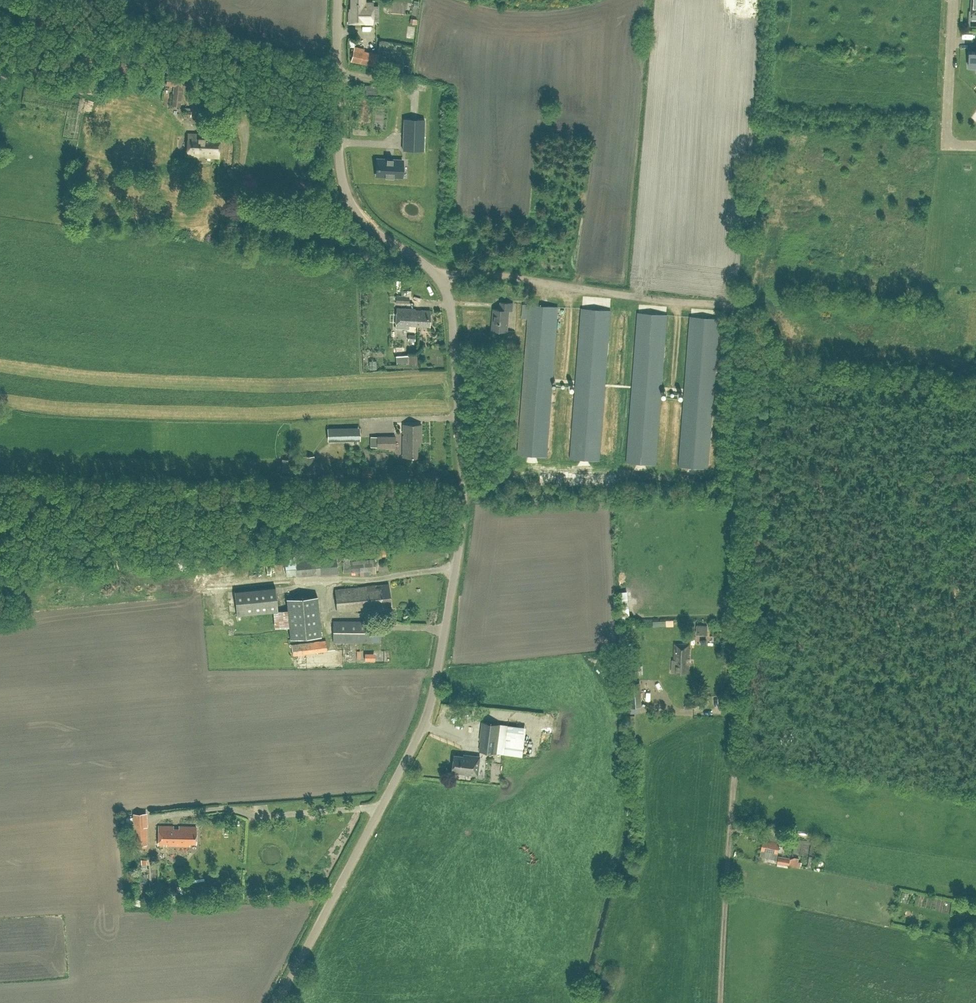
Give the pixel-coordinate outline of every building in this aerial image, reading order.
[(348,11),(348,23),(372,23),(373,2),(365,2),(365,0),(351,0),(351,11),(348,11)] [(390,61),(377,58),(378,53),(364,50),(364,48),(354,46),(351,61),(360,63),(376,66),(388,69),(390,61)] [(180,105),(181,92),(182,86),(174,85),(172,103),(171,104),(180,105)] [(187,96),(195,97),(195,88),(187,88),(187,96)] [(423,149),(424,117),(403,117),(403,149),(423,149)] [(219,155),(220,133),(188,131),(187,154),(201,155),(201,153),(212,153),(212,155),(219,155)] [(377,158),(377,175),(402,176),(402,159),(377,158)] [(509,309),(512,309),(512,302),(501,301),(500,309),(494,308),(492,329),(507,330),(509,309)] [(546,455),(557,306),(530,303),(518,453),(546,455)] [(420,309),(414,309),(414,308),(396,307),(395,326),(409,327),(409,324),(429,325),(429,309),(420,309)] [(611,309),(581,307),(570,457),(600,459),(611,309)] [(656,463),(667,314),(637,312),(626,461),(656,463)] [(708,467),(720,318),(690,316),(678,465),(708,467)] [(394,354),(405,354),(404,343),(393,343),(394,354)] [(419,446),(419,441),(421,441),(421,424),(403,423),(402,456),(417,456),(417,446),(419,446)] [(328,427),(328,439),(360,438),(360,425),(328,427)] [(377,447),(395,447),(395,435),(377,434),(377,447)] [(282,470),(291,471),(290,458),(281,458),(282,470)] [(362,478),(371,478),(371,469),(362,469),(362,478)] [(337,571),(336,556),(351,555),(350,548),(356,547),(356,544),(317,546),(318,553),(309,554),(309,556),(294,558),(295,575),(337,571)] [(370,565),(375,564),(374,558),(342,561),(343,572),(370,569),(370,565)] [(204,566),(205,580),(217,579),(216,566),(204,566)] [(367,585),(335,589),(337,610),(382,606),(381,603),(390,602),(388,583),(367,585)] [(275,586),(234,590),(236,614),(277,610),(275,586)] [(323,634),(320,595),(289,598),(292,637),(323,634)] [(621,606),(630,606),(630,595),(621,595),(621,606)] [(371,640),(371,633),(371,620),(333,619),(333,640),(371,640)] [(710,637),(711,627),(700,627),(700,636),(710,637)] [(292,655),(327,650),(325,639),(291,643),(292,655)] [(672,671),(689,671),(690,643),(675,642),(675,658),(672,658),(672,671)] [(629,664),(630,675),(641,674),(640,664),(629,664)] [(640,682),(626,683),(627,707),(641,706),(640,682)] [(481,750),(497,752),(500,723),(482,721),(480,740),(482,740),(481,750)] [(453,771),(478,774),(480,756),(469,754),(469,756),(455,754),(453,771)] [(145,815),(133,816),(135,844),(147,844),(145,815)] [(189,843),(195,843),(196,826),(158,825),(157,845),(189,846),(189,843)] [(780,835),(775,834),(776,827),(765,826),(764,832),(765,832),(760,855),(776,858),(780,835)] [(778,856),(777,862),(777,865),(788,867),(788,865),(800,867),(801,861),(798,861),(799,858),(790,857),(790,858),(778,856)]
